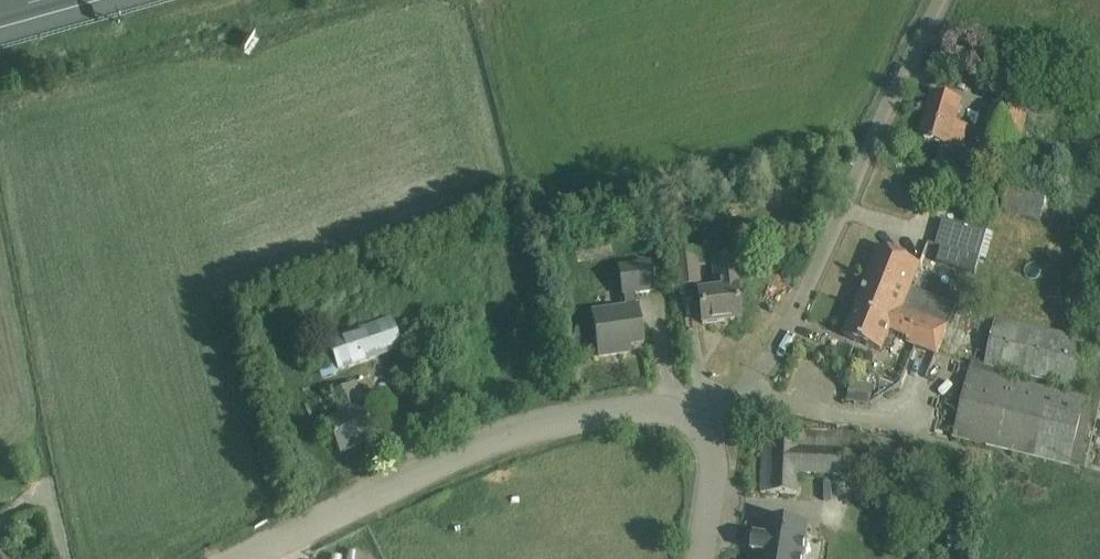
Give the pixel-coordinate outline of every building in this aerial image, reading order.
[(933,93),(920,137),(949,146),(949,145),(962,149),(968,126),(956,123),(962,102),(933,93)] [(1029,186),(1031,179),(1017,176),(1015,183),(1008,181),(1001,211),(1055,224),(1057,215),(1069,218),(1074,197),(1029,186)] [(956,269),(974,274),(987,232),(944,219),(935,244),(961,253),(956,269)] [(881,248),(868,280),(890,288),(893,282),(910,289),(911,288),(920,264),(901,257),(881,248)] [(695,254),(675,256),(678,286),(698,284),(695,254)] [(699,293),(700,302),(702,323),(739,319),(736,289),(741,289),(738,257),(713,259),(715,271),(717,290),(699,293)] [(621,297),(624,297),(626,309),(592,314),(599,357),(620,354),(619,348),(643,344),(638,307),(637,307),(635,294),(654,291),(650,262),(617,267),(621,297)] [(868,280),(845,337),(866,345),(881,351),(890,329),(909,337),(907,342),(910,343),(937,354),(957,307),(929,296),(921,315),(903,307),(910,289),(893,282),(890,288),(868,280)] [(965,308),(979,312),(982,305),(969,300),(965,308)] [(402,347),(391,316),(329,338),(340,369),(392,351),(402,347)] [(972,361),(953,438),(1070,466),(1087,397),(1003,377),(1004,371),(1075,389),(1088,339),(997,317),(985,365),(972,361)] [(869,386),(871,377),(853,373),(851,382),(866,385),(869,386)] [(847,401),(872,406),(876,387),(869,386),(866,385),(851,382),(847,401)] [(326,425),(330,434),(340,454),(374,437),(360,409),(359,409),(348,387),(333,394),(344,416),(326,425)] [(764,443),(761,492),(797,494),(798,473),(850,476),(851,452),(866,453),(902,462),(906,445),(870,436),(852,433),(798,430),(798,444),(764,443)] [(809,527),(767,520),(764,538),(755,536),(753,552),(762,554),(761,558),(803,558),(809,527)] [(7,549),(2,539),(0,539),(0,558),(13,558),(7,549)]
